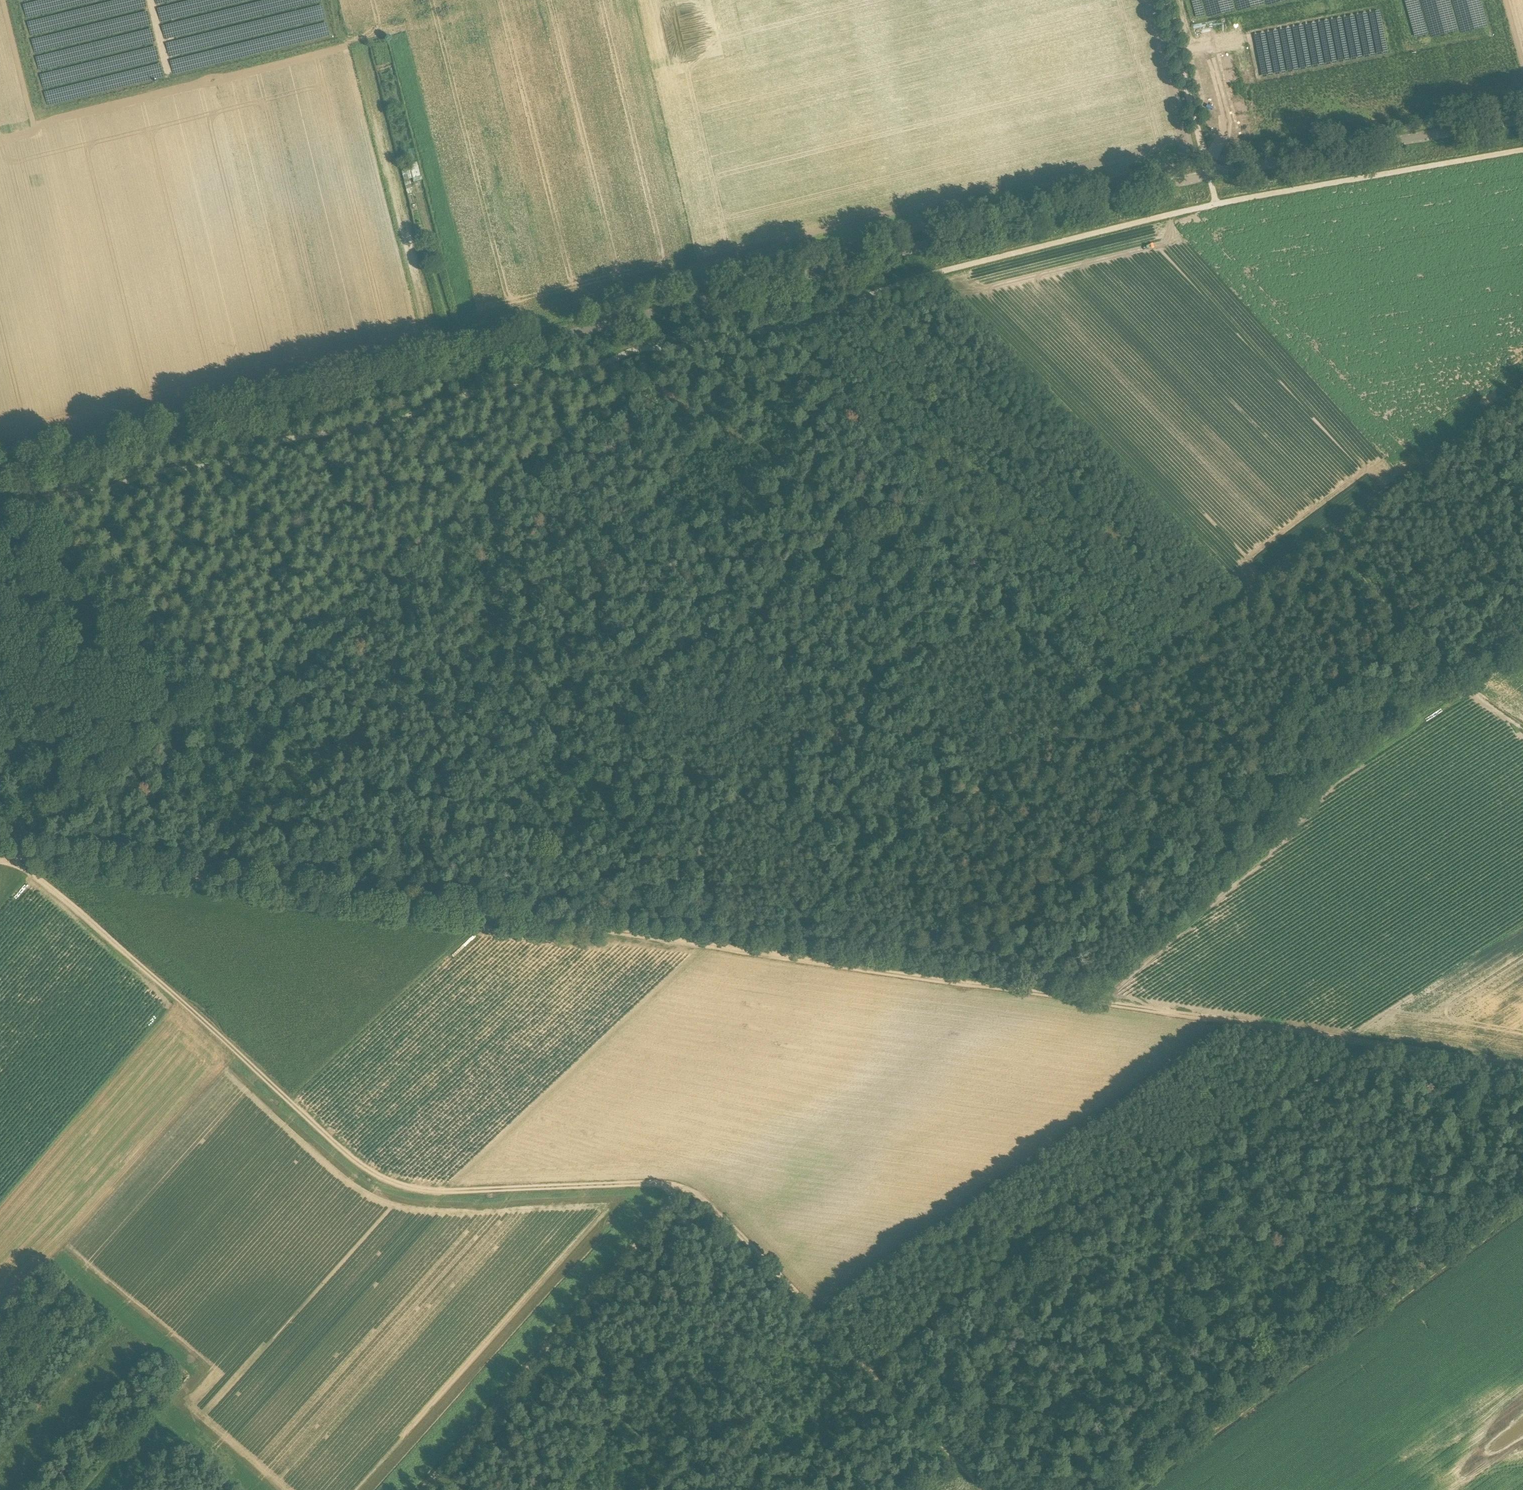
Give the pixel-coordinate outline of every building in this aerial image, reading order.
[(407,164),(408,177),(418,177),(418,164),(407,164)]
